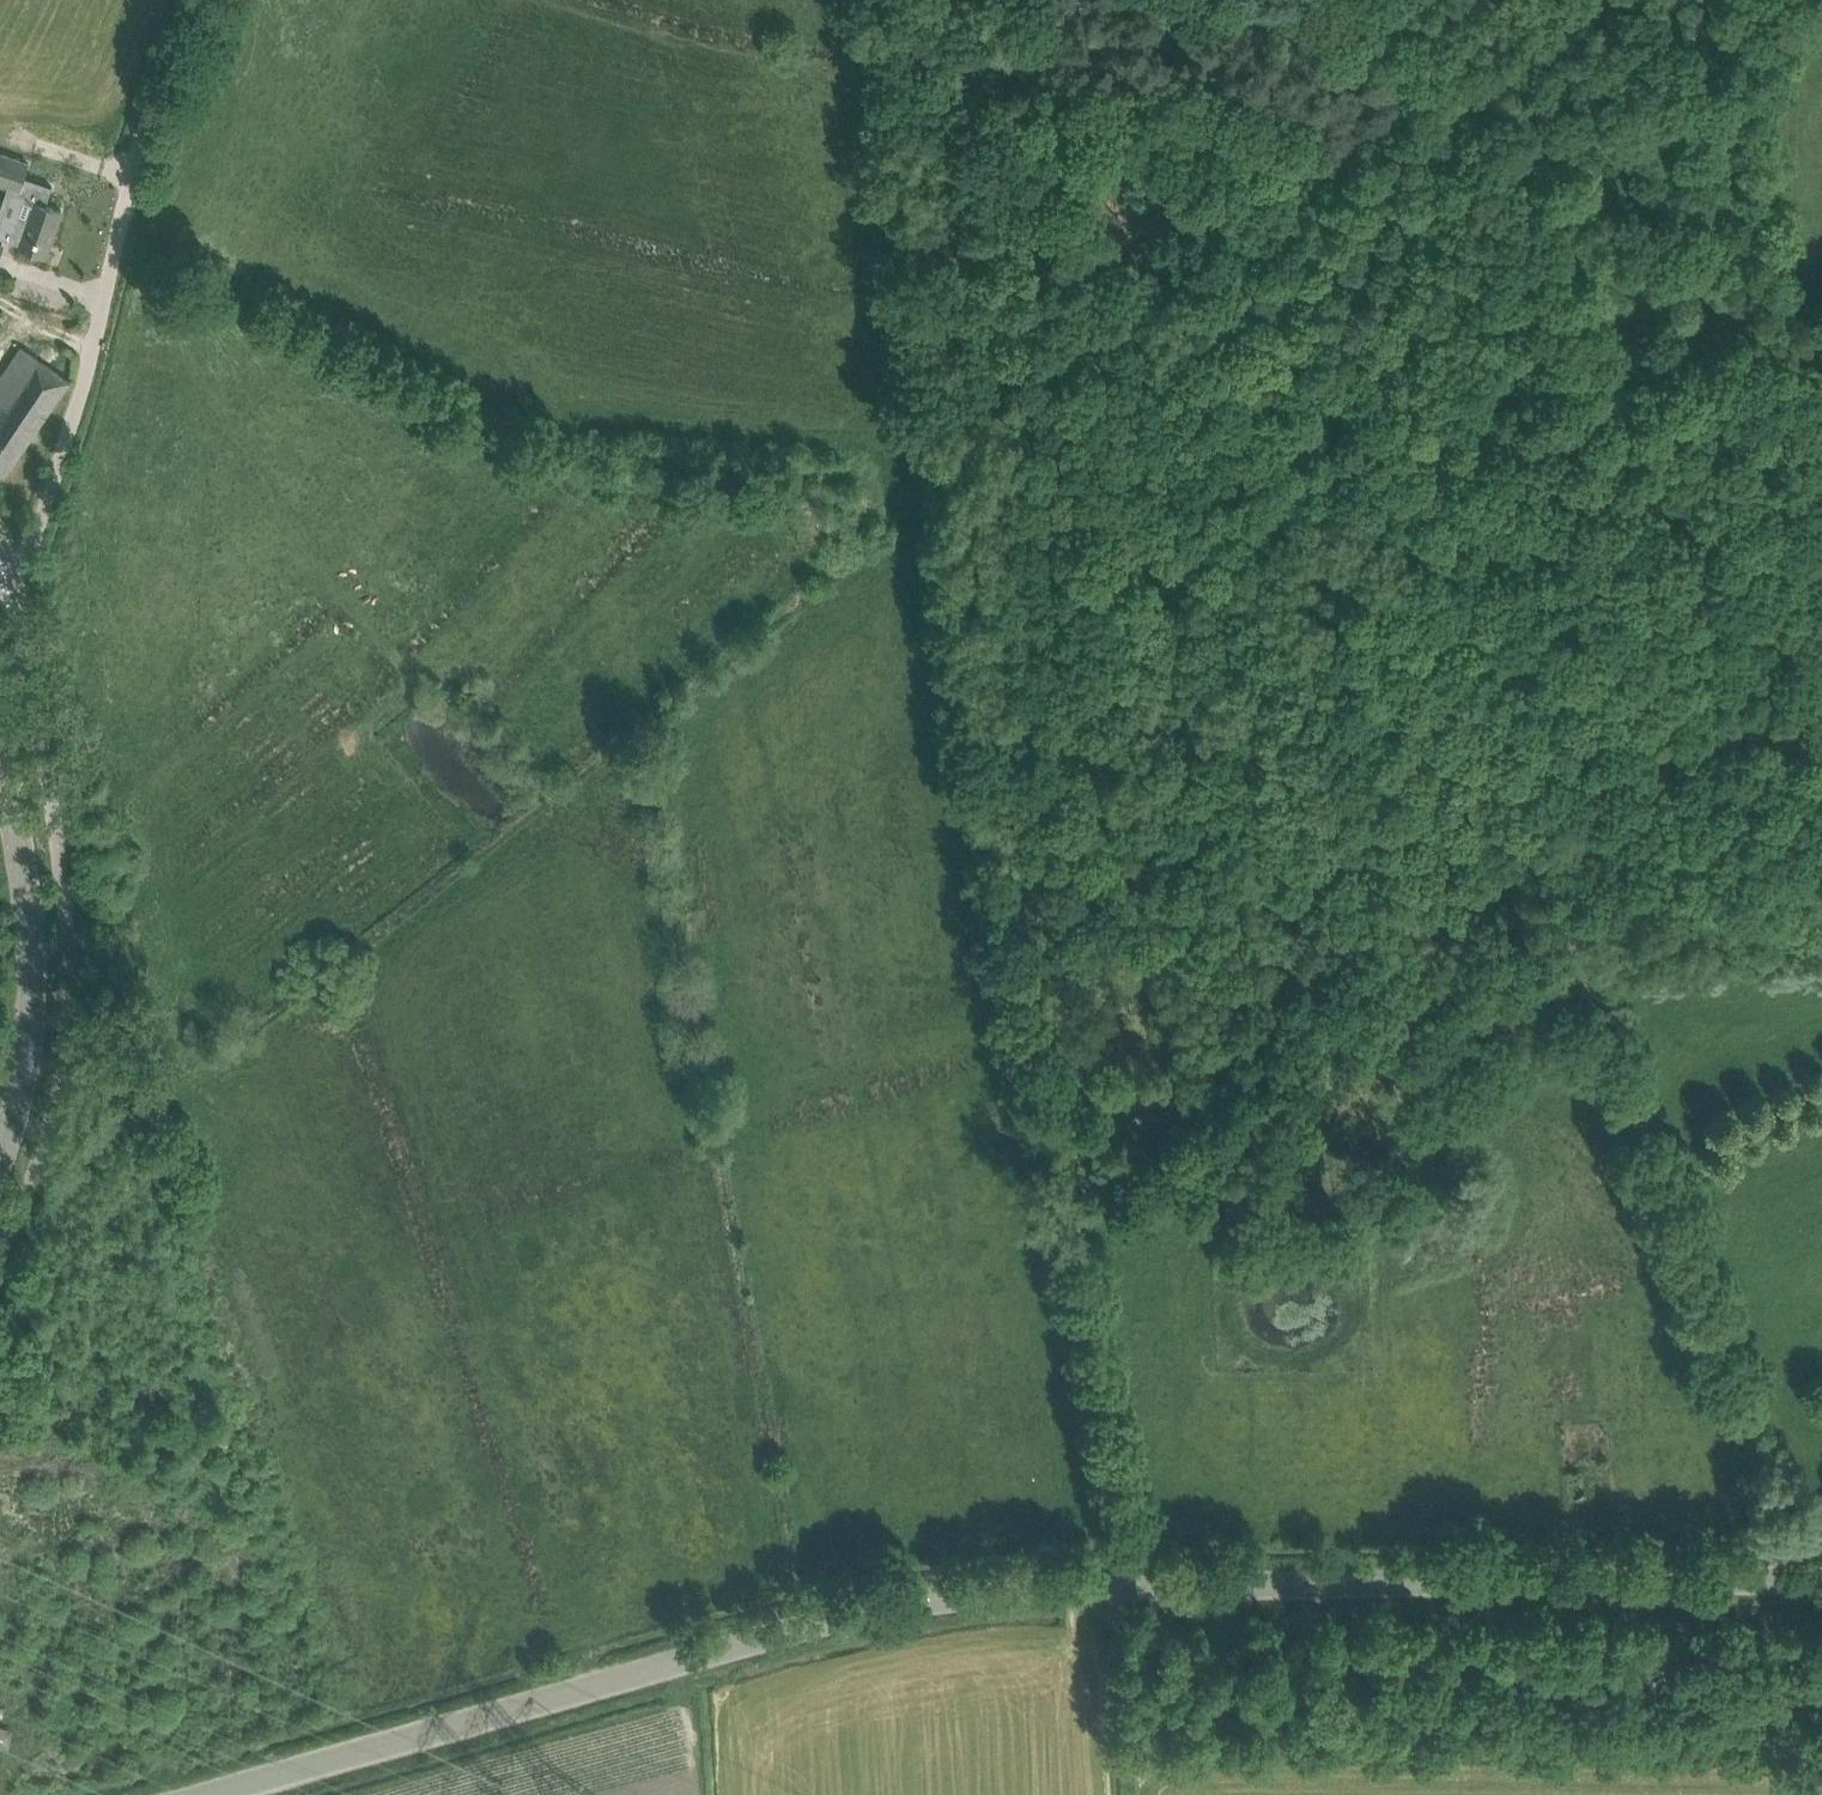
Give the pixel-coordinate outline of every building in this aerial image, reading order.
[(14,188),(20,190),(25,176),(30,163),(0,152),(0,183),(14,188)] [(0,229),(0,237),(19,243),(18,246),(23,248),(46,256),(62,210),(46,204),(52,186),(25,176),(20,190),(14,188),(0,229)] [(3,476),(69,381),(22,348),(0,379),(0,402),(4,404),(0,410),(0,473),(3,476)]
